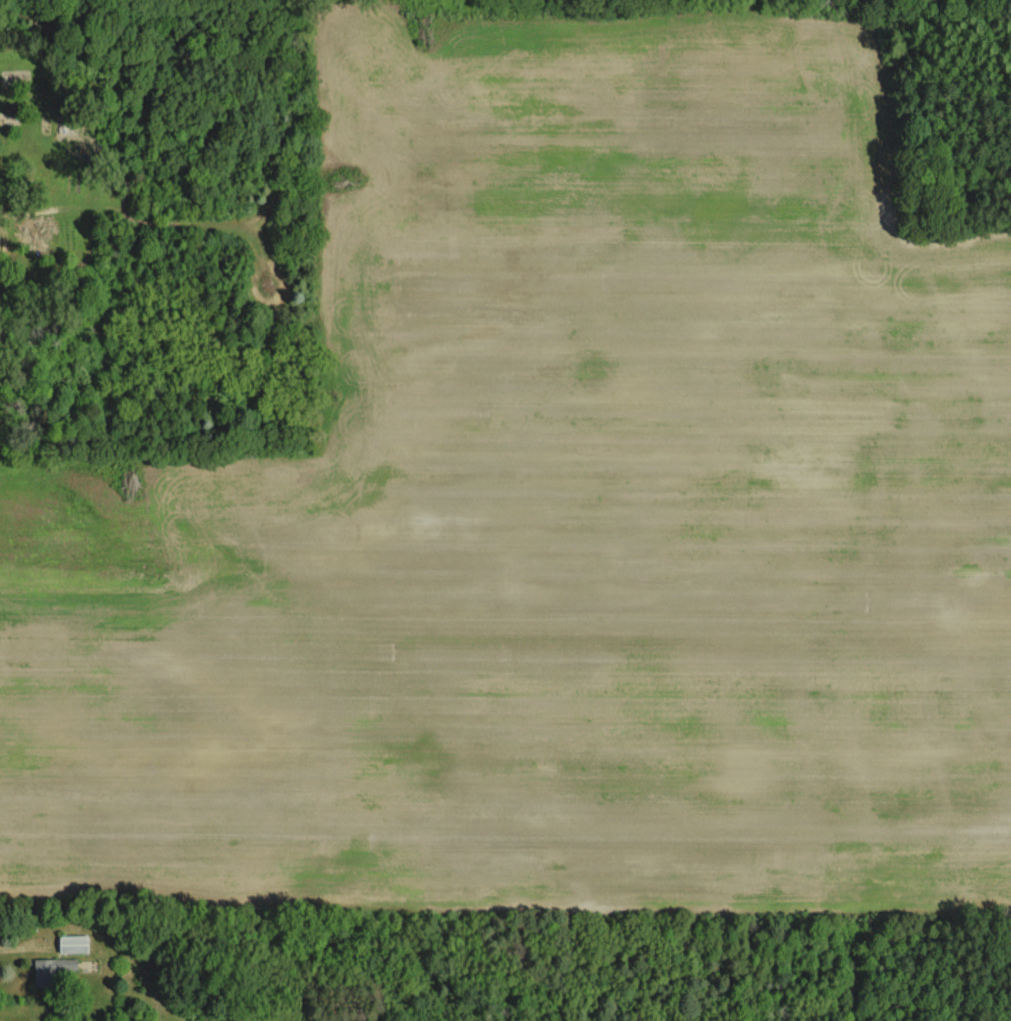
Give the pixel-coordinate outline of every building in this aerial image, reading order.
[(35,977),(77,976),(77,958),(34,959),(35,977)]
